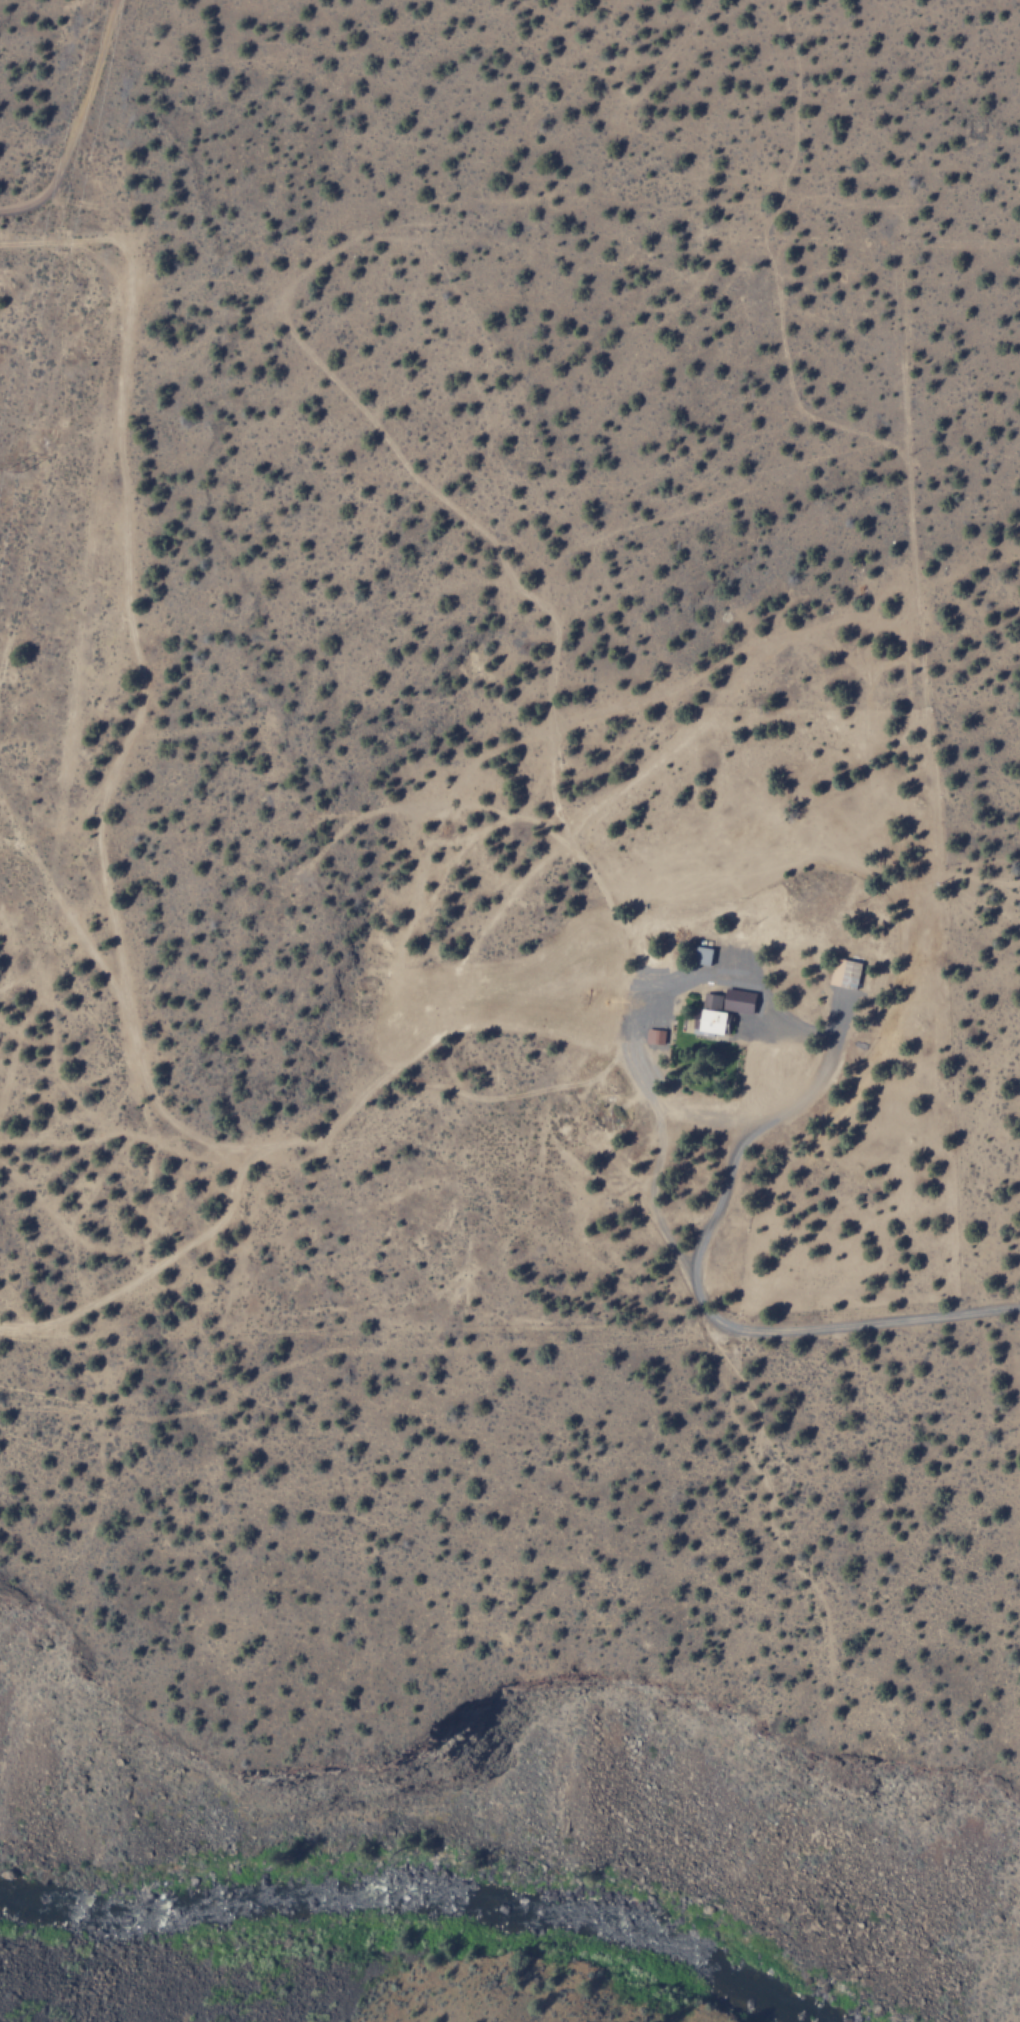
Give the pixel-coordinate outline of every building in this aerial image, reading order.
[(853,990),(859,963),(833,957),(826,984),(853,990)] [(695,1031),(726,1035),(729,1012),(751,1015),(754,992),(723,988),(722,996),(701,993),(695,1031)]
